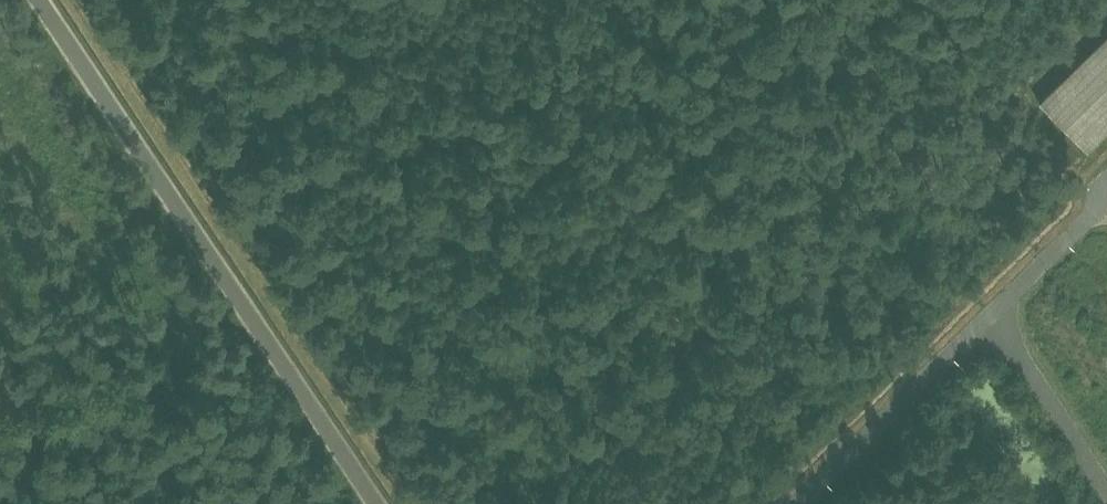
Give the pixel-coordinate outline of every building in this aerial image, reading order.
[(1106,147),(1106,46),(1042,111),(1092,161),(1106,147)]
